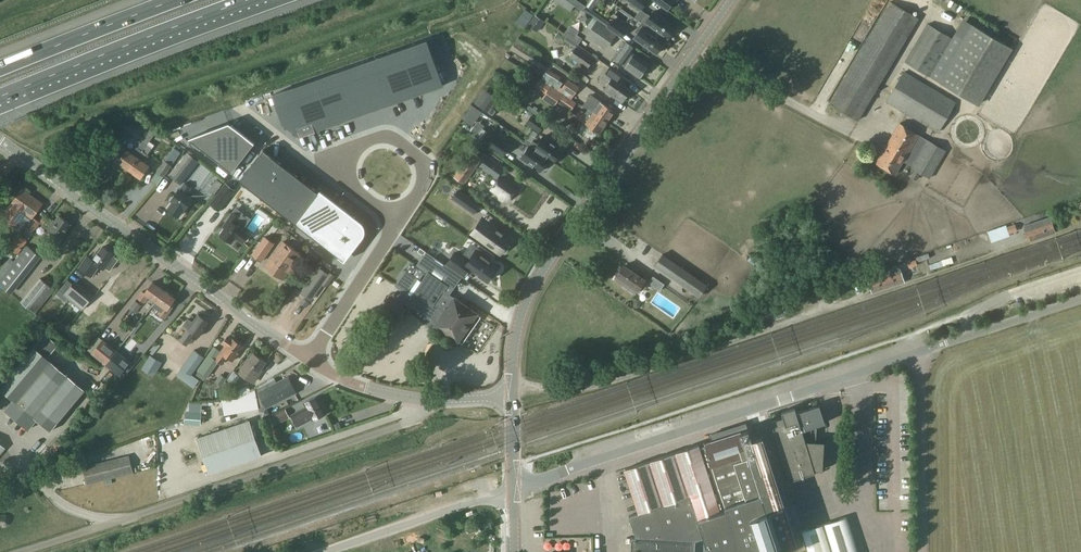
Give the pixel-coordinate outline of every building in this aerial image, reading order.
[(640,11),(648,0),(625,0),(640,11)] [(858,121),(919,18),(890,1),(829,104),(858,121)] [(686,18),(690,9),(683,6),(679,14),(686,18)] [(675,28),(653,12),(649,17),(647,15),(641,24),(639,22),(639,23),(663,40),(665,37),(667,39),(668,37),(670,38),(675,31),(673,30),(675,28)] [(536,15),(528,26),(538,32),(545,21),(536,15)] [(617,35),(597,21),(589,33),(609,47),(617,35)] [(607,28),(617,35),(621,38),(626,31),(612,21),(607,28)] [(638,23),(641,24),(635,33),(637,34),(634,39),(656,55),(663,44),(661,43),(663,40),(639,23),(638,23)] [(930,77),(953,38),(928,23),(905,62),(930,77)] [(977,105),(988,86),(1010,48),(973,26),(940,82),(977,105)] [(428,39),(273,94),(284,125),(302,136),(444,86),(428,39)] [(635,47),(625,41),(614,57),(623,64),(624,63),(626,65),(625,67),(639,77),(648,64),(634,54),(633,56),(630,54),(635,47)] [(587,68),(594,58),(577,47),(571,56),(587,68)] [(622,103),(631,91),(619,82),(622,77),(610,68),(602,79),(609,83),(604,90),(622,103)] [(938,133),(957,102),(904,71),(885,101),(938,133)] [(553,77),(549,84),(551,85),(554,87),(559,80),(553,77)] [(573,96),(580,87),(568,78),(562,88),(573,96)] [(577,103),(563,93),(554,87),(551,85),(542,98),(554,107),(557,102),(571,111),(577,103)] [(484,102),(490,93),(485,89),(478,99),(484,102)] [(593,112),(592,114),(607,124),(615,112),(591,95),(583,106),(593,112)] [(607,124),(592,114),(590,117),(582,112),(577,118),(599,134),(607,124)] [(539,131),(544,124),(531,115),(527,123),(539,131)] [(256,144),(229,123),(189,138),(234,173),(256,144)] [(927,140),(918,135),(900,123),(876,162),(895,174),(903,161),(912,166),(911,167),(915,170),(911,178),(917,181),(921,174),(930,179),(947,150),(928,139),(927,140)] [(129,170),(150,142),(150,141),(156,133),(151,129),(138,147),(137,147),(132,154),(126,150),(117,162),(129,170)] [(129,135),(123,130),(122,130),(114,141),(121,146),(129,135)] [(510,146),(489,131),(482,140),(504,155),(510,146)] [(530,145),(529,145),(554,162),(563,150),(543,136),(534,148),(530,145)] [(148,154),(155,145),(150,142),(129,170),(140,179),(149,166),(144,163),(149,155),(148,154)] [(554,162),(529,145),(521,158),(540,171),(549,159),(554,163),(554,162)] [(73,156),(75,154),(69,149),(63,157),(69,161),(71,160),(73,156)] [(264,149),(240,179),(295,222),(319,191),(264,149)] [(181,184),(199,162),(188,153),(170,176),(181,184)] [(464,184),(481,160),(471,153),(454,177),(464,184)] [(487,156),(480,166),(496,178),(498,179),(491,190),(507,201),(517,187),(501,175),(500,176),(498,175),(503,168),(487,156)] [(164,176),(172,165),(165,160),(157,172),(164,176)] [(226,183),(210,204),(219,211),(235,189),(226,183)] [(186,195),(191,188),(184,184),(179,191),(178,190),(171,201),(173,202),(168,210),(178,217),(183,209),(185,210),(192,200),(186,195)] [(451,199),(473,215),(481,204),(459,188),(451,199)] [(362,221),(321,189),(319,191),(295,222),(339,257),(349,245),(354,249),(364,235),(365,234),(366,232),(366,231),(366,230),(365,229),(365,227),(365,226),(364,225),(364,224),(363,222),(362,221)] [(32,217),(42,204),(23,190),(3,217),(18,228),(28,214),(32,217)] [(243,242),(249,234),(242,229),(235,224),(239,217),(233,212),(223,226),(225,228),(220,235),(232,243),(236,237),(243,242)] [(66,231),(71,223),(60,215),(55,222),(53,220),(48,228),(54,233),(51,237),(59,243),(67,232),(66,231)] [(1025,231),(1028,241),(1055,232),(1049,216),(1023,225),(1025,231)] [(18,233),(9,247),(18,254),(34,232),(41,222),(34,218),(27,228),(22,236),(18,233)] [(491,219),(490,221),(489,220),(477,238),(503,255),(515,237),(500,228),(502,226),(491,219)] [(251,220),(247,223),(251,229),(247,232),(250,236),(258,230),(251,220)] [(1009,234),(1017,231),(1015,224),(1007,226),(1009,234)] [(1006,233),(987,238),(990,249),(1009,244),(1006,233)] [(250,258),(259,264),(273,245),(264,239),(250,258)] [(283,280),(301,255),(283,242),(265,268),(283,280)] [(114,255),(102,246),(98,253),(96,252),(91,259),(87,256),(79,267),(92,276),(100,266),(103,268),(104,267),(109,270),(117,259),(112,256),(114,255)] [(496,269),(499,266),(490,260),(492,258),(477,248),(467,262),(454,253),(446,265),(461,276),(466,269),(488,284),(498,270),(496,269)] [(699,298),(708,285),(663,253),(654,266),(699,298)] [(0,280),(0,285),(11,295),(35,266),(21,254),(15,262),(13,264),(0,279),(0,280)] [(909,268),(918,265),(915,257),(906,259),(909,268)] [(13,264),(15,262),(10,258),(0,271),(0,280),(0,279),(13,264)] [(130,265),(110,290),(121,299),(142,274),(130,265)] [(649,282),(645,279),(645,280),(624,265),(617,276),(616,276),(614,280),(635,294),(638,291),(637,291),(640,287),(645,290),(649,283),(660,291),(665,284),(653,276),(649,282)] [(927,270),(929,276),(952,271),(951,265),(927,270)] [(328,275),(320,270),(303,294),(311,300),(324,282),(327,284),(333,276),(330,273),(328,275)] [(409,304),(432,321),(429,325),(434,329),(436,326),(457,341),(476,314),(444,291),(448,286),(428,272),(412,295),(413,296),(408,303),(409,304)] [(36,314),(56,290),(41,278),(21,302),(36,314)] [(156,301),(164,290),(153,282),(145,293),(142,291),(138,298),(144,302),(149,296),(156,301)] [(80,310),(89,299),(72,284),(62,294),(80,310)] [(381,308),(399,320),(409,304),(408,303),(413,296),(412,295),(409,293),(408,294),(402,289),(398,294),(396,293),(394,296),(391,293),(381,308)] [(852,300),(860,298),(858,289),(850,292),(852,300)] [(157,323),(165,318),(175,304),(172,302),(175,298),(164,290),(156,301),(163,307),(153,320),(157,323)] [(777,318),(795,312),(791,303),(774,309),(777,318)] [(92,314),(85,309),(80,315),(87,320),(92,314)] [(200,337),(209,323),(199,315),(193,323),(188,319),(183,325),(188,329),(180,341),(187,347),(196,334),(200,337)] [(45,334),(34,347),(47,358),(58,345),(45,334)] [(88,350),(106,364),(117,351),(116,350),(103,340),(99,336),(88,350)] [(234,361),(244,347),(229,336),(223,344),(225,346),(221,352),(214,347),(198,369),(199,370),(196,374),(202,378),(204,374),(208,376),(215,365),(217,361),(221,365),(227,357),(234,361)] [(153,355),(161,345),(157,343),(152,349),(153,349),(150,353),(153,355)] [(34,347),(0,387),(0,388),(14,399),(5,410),(29,429),(37,419),(51,431),(85,390),(47,358),(34,347)] [(199,380),(192,375),(205,357),(194,349),(181,368),(176,375),(194,388),(199,380)] [(116,350),(117,351),(106,364),(120,374),(130,361),(117,350),(116,350)] [(251,359),(250,358),(238,374),(233,371),(227,380),(228,380),(235,386),(243,375),(253,383),(260,374),(258,373),(266,363),(254,354),(251,359)] [(155,376),(163,362),(150,355),(142,368),(155,376)] [(256,394),(260,410),(267,406),(267,408),(297,393),(289,378),(256,394)] [(237,399),(255,388),(251,390),(248,385),(237,392),(237,389),(225,390),(225,387),(222,387),(222,391),(223,391),(223,400),(237,399)] [(259,408),(255,389),(255,388),(237,399),(240,412),(248,410),(259,408)] [(313,421),(327,414),(318,397),(304,404),(306,408),(292,415),(299,427),(312,420),(313,421)] [(201,426),(203,404),(190,403),(186,412),(185,424),(201,426)] [(824,420),(820,404),(795,411),(794,409),(783,412),(784,415),(771,419),(793,492),(820,484),(814,469),(823,469),(824,440),(805,440),(802,430),(825,423),(824,420)] [(271,426),(290,417),(288,413),(286,410),(268,419),(271,426)] [(709,415),(710,421),(723,418),(721,412),(709,415)] [(210,474),(262,456),(250,421),(198,439),(210,474)] [(677,431),(687,428),(685,421),(675,423),(677,431)] [(780,548),(788,546),(785,536),(795,532),(763,436),(752,440),(748,429),(740,431),(738,427),(712,435),(714,440),(704,443),(705,445),(700,447),(699,445),(624,469),(638,513),(629,516),(636,538),(646,539),(646,536),(652,537),(652,536),(658,536),(658,537),(669,538),(669,537),(676,537),(676,538),(681,538),(681,540),(695,541),(695,551),(782,551),(780,548)] [(89,482),(131,472),(127,458),(86,468),(89,482)] [(144,484),(156,481),(155,475),(142,479),(144,484)] [(832,551),(856,551),(851,535),(845,517),(838,519),(823,523),(825,528),(832,551)] [(809,551),(832,551),(825,528),(823,523),(802,530),(809,551)] [(695,541),(681,540),(681,538),(676,538),(676,537),(669,537),(669,538),(658,537),(658,536),(652,536),(652,537),(646,536),(646,539),(636,538),(632,538),(631,551),(695,551),(695,541)]
